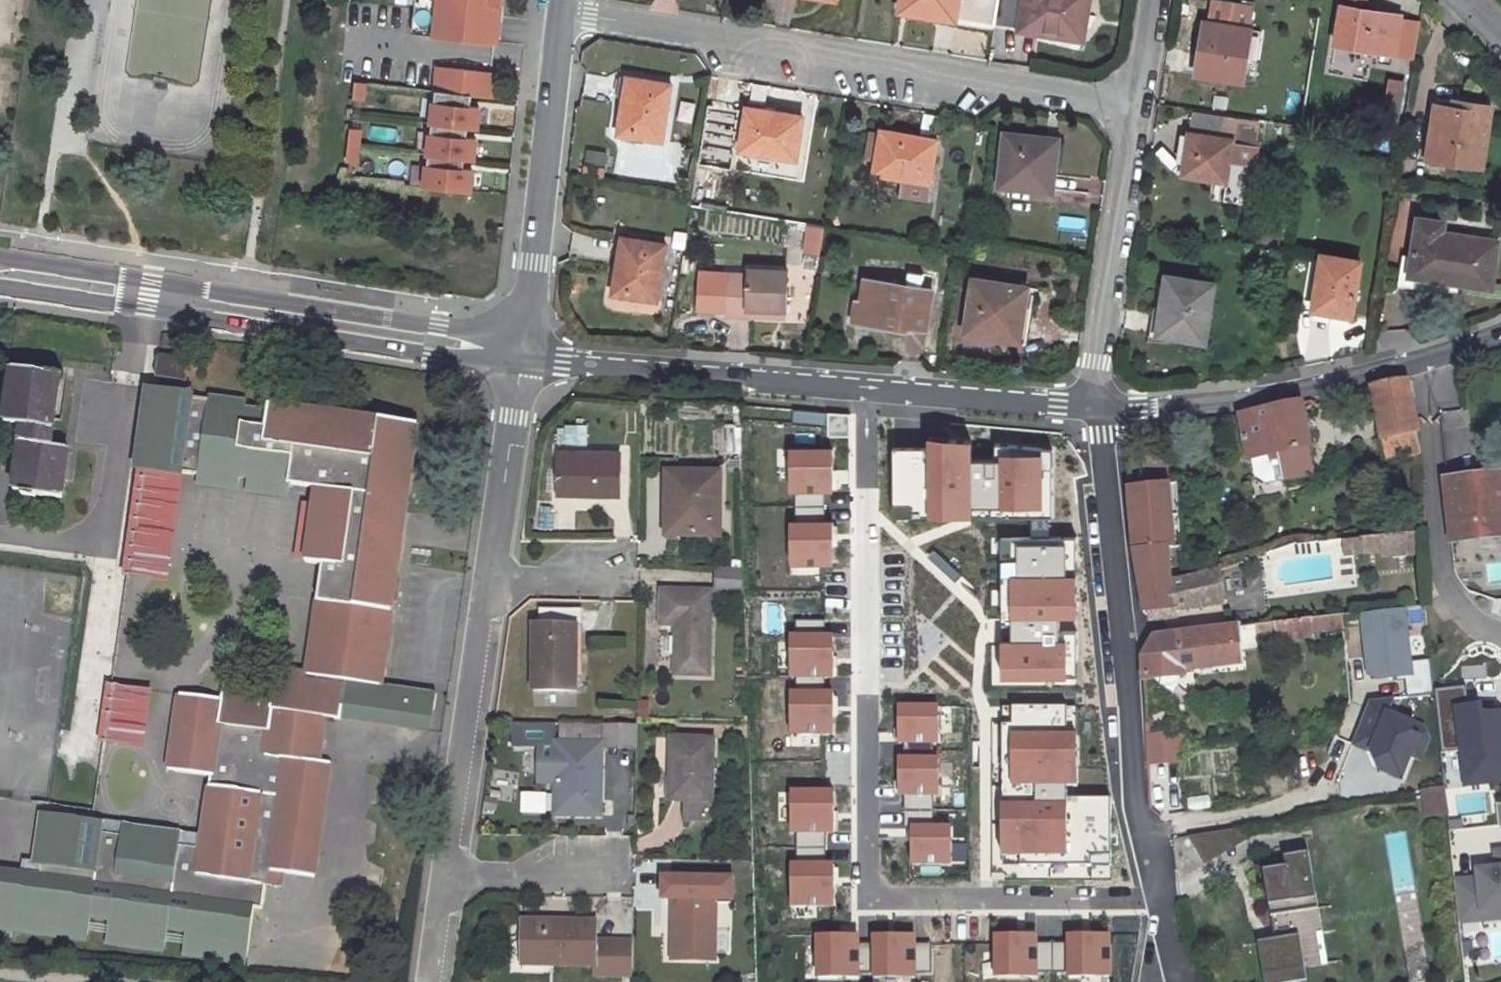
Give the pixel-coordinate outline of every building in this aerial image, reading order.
[(411,33),(496,42),(500,0),(415,0),(411,33)] [(999,0),(902,0),(901,6),(914,8),(913,15),(939,18),(939,17),(994,26),(999,0)] [(1019,32),(1084,42),(1091,0),(999,0),(994,26),(1019,30),(1019,32)] [(901,6),(900,12),(913,15),(914,8),(901,6)] [(1341,6),(1334,44),(1394,55),(1400,16),(1341,6)] [(1209,24),(1201,75),(1244,82),(1252,32),(1209,24)] [(493,72),(438,67),(435,91),(471,95),(490,96),(493,72)] [(1399,98),(1401,81),(1386,79),(1384,96),(1399,98)] [(624,97),(619,134),(663,142),(670,86),(629,80),(626,97),(624,97)] [(354,82),(352,99),(362,100),(364,83),(354,82)] [(471,95),(435,91),(432,122),(468,126),(477,127),(479,106),(470,105),(471,95)] [(749,101),(747,108),(772,113),(774,105),(749,101)] [(1455,101),(1454,108),(1471,110),(1472,104),(1455,101)] [(1437,105),(1432,141),(1448,143),(1445,162),(1483,167),(1492,107),(1472,104),(1471,110),(1454,108),(1437,105)] [(747,108),(741,151),(796,160),(802,117),(772,113),(747,108)] [(468,126),(432,122),(428,154),(465,158),(474,159),(476,138),(467,136),(468,126)] [(350,127),(348,145),(358,146),(359,129),(350,127)] [(871,140),(867,157),(877,159),(875,174),(905,179),(902,194),(928,199),(938,142),(920,139),(920,138),(882,130),(881,136),(880,141),(871,140)] [(1057,150),(1045,149),(1047,139),(1005,134),(1000,187),(1053,193),(1057,150)] [(1194,159),(1191,176),(1227,182),(1233,140),(1189,134),(1186,157),(1194,159)] [(1047,139),(1045,149),(1057,150),(1058,141),(1047,139)] [(1432,141),(1429,159),(1445,162),(1448,143),(1432,141)] [(348,145),(346,161),(356,162),(358,146),(348,145)] [(697,166),(719,168),(721,150),(698,148),(697,166)] [(584,150),(581,176),(604,179),(607,153),(584,150)] [(465,158),(428,154),(425,186),(470,191),(472,169),(463,168),(465,158)] [(1186,157),(1183,174),(1191,176),(1194,159),(1186,157)] [(1420,218),(1411,276),(1430,279),(1431,275),(1445,277),(1444,281),(1493,289),(1500,241),(1445,233),(1446,222),(1420,218)] [(806,225),(800,253),(818,257),(824,230),(806,225)] [(620,256),(614,293),(657,300),(665,245),(625,238),(622,256),(620,256)] [(1333,311),(1331,318),(1352,322),(1361,262),(1323,256),(1314,307),(1333,311)] [(729,274),(727,316),(747,316),(748,309),(787,310),(789,271),(749,269),(749,274),(729,274)] [(856,302),(852,322),(909,331),(910,328),(926,331),(932,290),(922,288),(924,275),(909,272),(907,286),(866,279),(862,303),(856,302)] [(1168,278),(1160,335),(1206,343),(1216,284),(1168,278)] [(973,280),(965,334),(1015,341),(1019,311),(1025,312),(1028,288),(973,280)] [(748,309),(747,316),(787,318),(787,310),(748,309)] [(1019,311),(1015,341),(1026,343),(1030,313),(1025,312),(1019,311)] [(188,381),(191,362),(160,357),(157,376),(188,381)] [(14,368),(6,421),(25,423),(15,489),(63,497),(69,450),(51,446),(61,375),(14,368)] [(1406,381),(1347,392),(1344,400),(1345,405),(1373,398),(1382,440),(1384,439),(1416,433),(1406,381)] [(382,685),(403,536),(392,535),(395,518),(405,519),(419,425),(382,420),(381,421),(271,405),(270,412),(247,408),(248,402),(211,397),(210,401),(195,398),(195,394),(154,388),(143,470),(181,476),(183,476),(184,473),(199,476),(199,479),(240,484),(241,478),(250,479),(249,486),(290,492),(291,484),(318,488),(307,559),(324,562),(309,671),(278,667),(274,691),(225,683),(223,698),(181,692),(170,767),(212,774),(202,846),(180,843),(182,831),(124,823),(123,833),(103,830),(104,820),(41,812),(34,863),(43,865),(41,874),(33,873),(25,925),(89,934),(91,917),(110,920),(108,936),(166,944),(168,928),(187,930),(185,947),(248,956),(249,950),(255,908),(255,906),(264,907),(267,883),(282,885),(284,870),(316,874),(331,763),(319,761),(312,760),(316,736),(322,737),(324,715),(424,731),(427,709),(434,710),(437,693),(382,685)] [(1299,401),(1239,415),(1248,459),(1277,452),(1282,480),(1315,473),(1299,401)] [(1416,433),(1384,439),(1388,461),(1421,454),(1416,433)] [(971,439),(927,440),(929,518),(973,516),(971,439)] [(832,448),(788,448),(788,493),(832,493),(832,448)] [(560,451),(559,493),(620,495),(620,453),(560,451)] [(1041,456),(1001,455),(999,508),(1040,509),(1041,456)] [(168,565),(181,476),(143,470),(127,575),(140,577),(143,562),(168,565)] [(721,534),(721,473),(671,472),(671,534),(721,534)] [(1479,478),(1480,483),(1446,488),(1453,540),(1500,536),(1500,476),(1479,478)] [(1479,478),(1446,482),(1446,488),(1480,483),(1479,478)] [(1166,484),(1131,488),(1132,507),(1135,549),(1168,546),(1168,549),(1173,548),(1166,484)] [(395,518),(392,535),(403,536),(405,519),(395,518)] [(832,522),(787,522),(788,567),(833,566),(832,522)] [(1414,553),(1413,532),(1341,536),(1342,556),(1414,553)] [(1453,540),(1456,560),(1500,555),(1500,536),(1453,540)] [(1168,546),(1135,549),(1145,613),(1150,613),(1151,619),(1175,617),(1174,609),(1224,603),(1218,567),(1171,581),(1168,549),(1168,546)] [(166,581),(168,565),(143,562),(140,577),(166,581)] [(1076,575),(1011,576),(1011,621),(1077,620),(1076,575)] [(710,590),(662,589),(661,624),(676,624),(676,674),(710,674),(710,590)] [(550,605),(549,624),(575,625),(578,625),(578,606),(550,605)] [(1406,610),(1360,615),(1368,683),(1414,679),(1406,610)] [(1354,614),(1342,615),(1344,627),(1345,638),(1356,637),(1354,614)] [(1342,615),(1254,625),(1256,639),(1277,636),(1278,641),(1312,638),(1311,634),(1324,633),(1323,630),(1344,627),(1342,615)] [(578,655),(575,655),(575,625),(549,624),(535,623),(535,689),(577,690),(578,655)] [(1253,624),(1238,626),(1242,650),(1257,647),(1253,624)] [(1234,627),(1154,637),(1143,659),(1144,676),(1239,664),(1234,627)] [(833,636),(789,636),(789,683),(833,683),(833,636)] [(1066,639),(1001,641),(1003,680),(1068,678),(1066,639)] [(142,746),(148,705),(122,701),(124,686),(111,684),(103,740),(142,746)] [(148,705),(150,690),(124,686),(122,701),(148,705)] [(833,694),(788,695),(789,738),(834,737),(833,694)] [(1456,714),(1464,788),(1500,782),(1500,707),(1456,714)] [(939,709),(897,709),(897,748),(939,747),(939,709)] [(638,722),(608,722),(607,744),(637,745),(638,722)] [(559,733),(559,741),(586,742),(586,734),(559,733)] [(1185,735),(1177,736),(1179,749),(1187,749),(1185,735)] [(316,736),(312,760),(319,761),(322,737),(316,736)] [(1177,736),(1147,740),(1148,772),(1172,769),(1179,749),(1177,736)] [(718,767),(714,767),(715,739),(673,737),(671,769),(675,770),(675,777),(671,776),(671,798),(689,799),(712,800),(713,774),(718,774),(718,767)] [(1078,740),(1012,740),(1012,792),(1079,792),(1078,740)] [(556,791),(556,813),(600,815),(602,742),(586,742),(559,741),(556,741),(556,745),(541,745),(540,775),(545,781),(545,791),(556,791)] [(938,759),(897,760),(898,799),(939,798),(938,759)] [(831,790),(788,793),(791,838),(834,835),(831,790)] [(689,799),(689,819),(712,820),(712,800),(689,799)] [(1067,809),(1002,810),(1003,865),(1068,864),(1067,809)] [(951,831),(909,831),(909,869),(951,868),(951,831)] [(1496,850),(1498,875),(1458,878),(1462,927),(1500,924),(1500,850),(1496,850)] [(832,864),(789,867),(791,904),(834,902),(832,864)] [(1310,864),(1264,870),(1276,940),(1258,942),(1263,974),(1326,963),(1310,864)] [(33,873),(0,868),(0,921),(16,924),(25,925),(33,873)] [(664,879),(664,896),(674,897),(673,924),(679,925),(679,933),(674,933),(674,958),(715,959),(716,897),(700,896),(700,880),(664,879)] [(255,908),(249,950),(290,955),(289,962),(331,968),(340,901),(299,894),(296,913),(255,908)] [(547,955),(547,963),(596,963),(597,921),(564,920),(564,929),(555,930),(556,920),(524,919),(523,955),(547,955)] [(564,929),(564,920),(556,920),(555,930),(564,929)] [(858,931),(815,932),(816,977),(859,976),(858,931)] [(915,932),(871,931),(870,977),(915,978),(915,932)] [(1038,931),(994,931),(994,975),(1038,975),(1038,931)] [(1110,932),(1067,931),(1067,975),(1110,975),(1110,932)]
